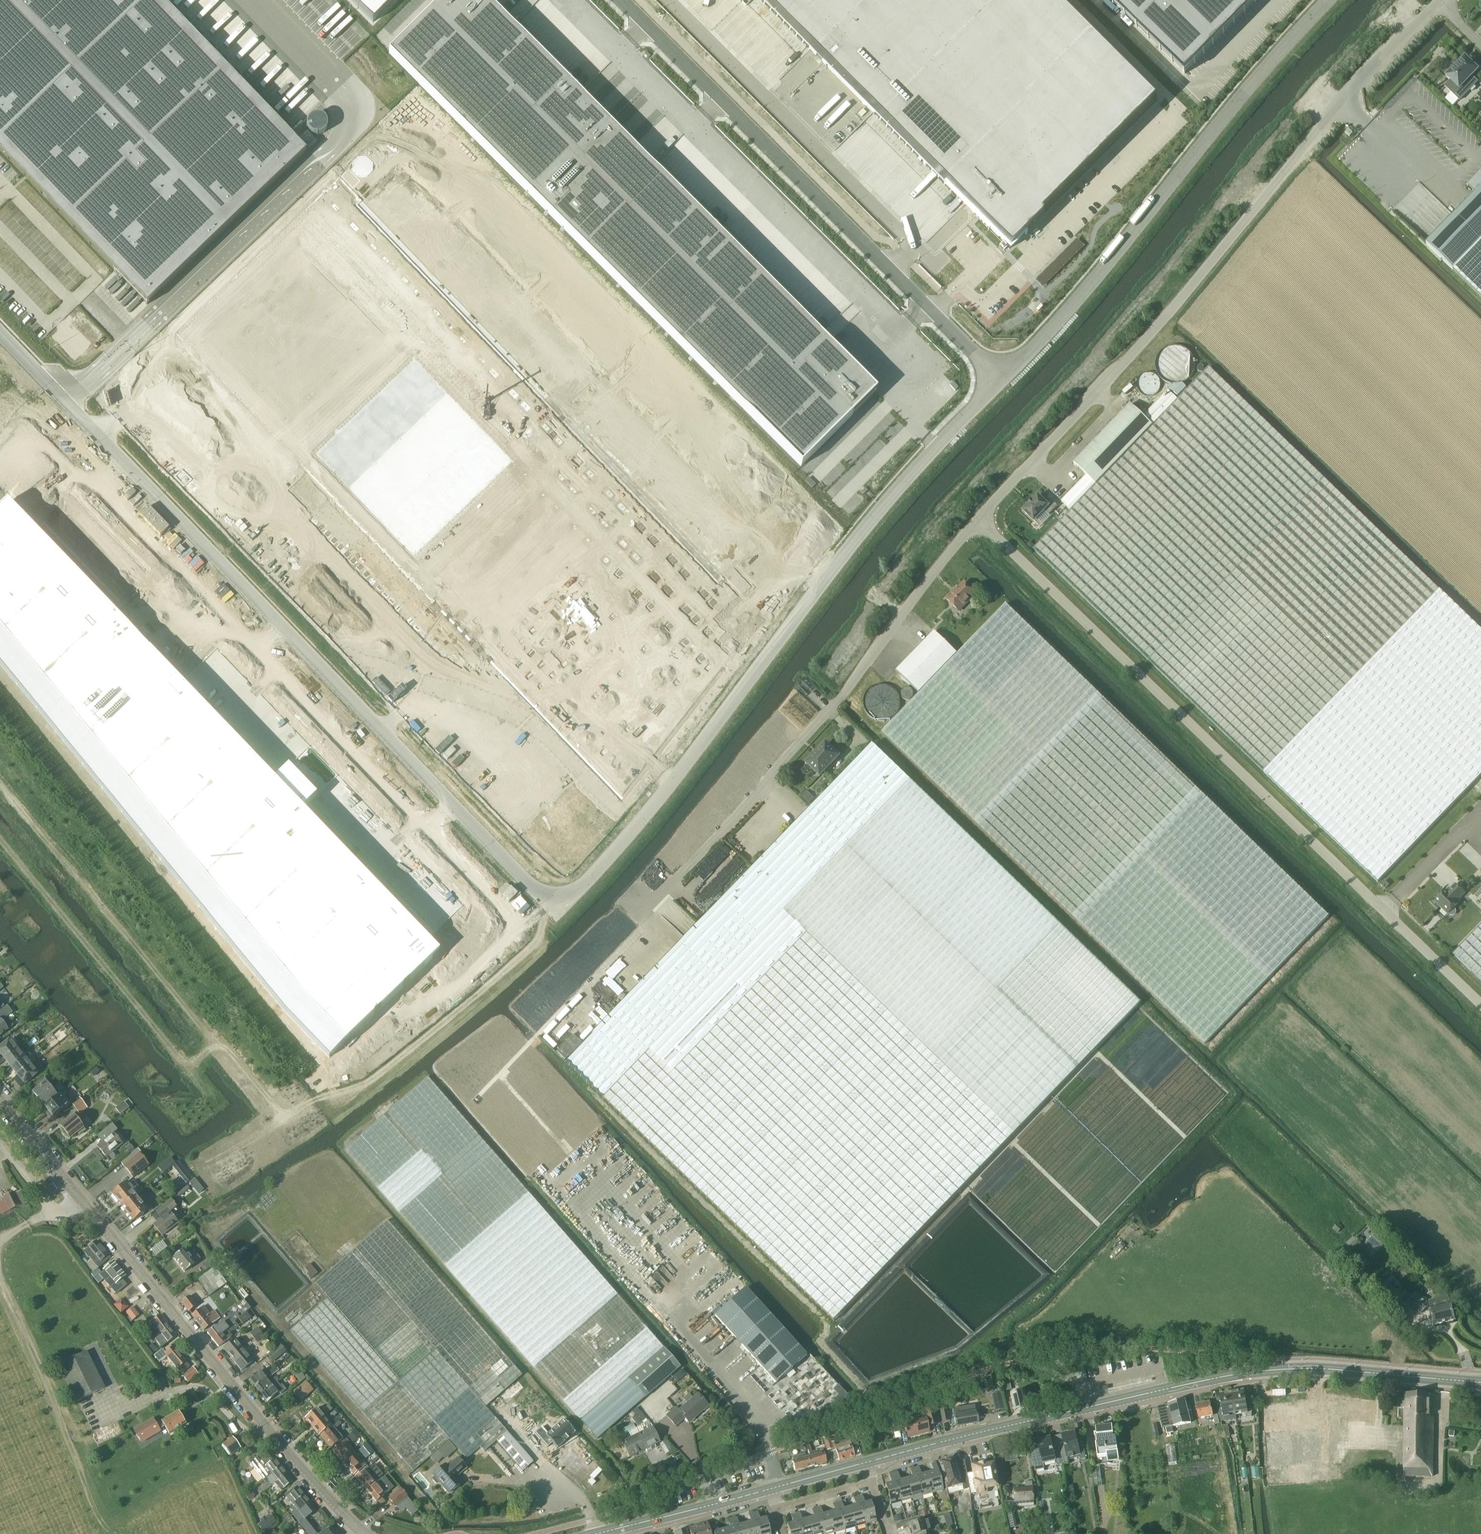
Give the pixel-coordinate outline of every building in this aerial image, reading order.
[(147,305),(306,152),(160,0),(0,0),(0,152),(147,305)] [(372,23),(395,0),(350,0),(372,23)] [(389,54),(801,467),(852,415),(849,412),(872,388),(484,0),(442,0),(389,54)] [(1002,242),(999,246),(1004,251),(1007,247),(1009,249),(1158,101),(1057,0),(760,0),(1002,242)] [(1184,74),(1257,0),(1109,0),(1184,74)] [(1450,81),(1445,86),(1459,100),(1470,90),(1472,91),(1475,88),(1473,86),(1477,82),(1471,77),(1478,70),(1464,57),(1446,77),(1450,81)] [(307,132),(298,140),(308,150),(316,142),(307,132)] [(1425,244),(1480,298),(1480,172),(1467,187),(1474,194),(1425,244)] [(339,177),(176,334),(340,506),(323,523),(347,548),(343,552),(428,641),(432,645),(437,649),(442,653),(447,656),(453,659),(458,661),(464,664),(470,666),(476,667),(482,668),(485,669),(488,670),(491,671),(494,672),(497,674),(500,675),(503,677),(506,679),(508,681),(511,684),(622,800),(763,620),(339,177)] [(1439,590),(1209,367),(1177,400),(1168,391),(1143,417),(1130,405),(1073,463),(1086,476),(1061,502),(1070,510),(1033,549),(1264,772),(1378,882),(1480,776),(1480,631),(1439,590)] [(986,493),(981,488),(977,492),(983,497),(986,493)] [(1049,515),(1057,506),(1049,497),(1044,502),(1038,496),(1033,501),(1032,501),(1028,505),(1028,506),(1023,511),(1034,522),(1035,520),(1038,520),(1040,519),(1041,517),(1041,514),(1044,511),(1049,515)] [(0,510),(0,666),(283,1011),(329,1058),(439,952),(302,809),(317,796),(288,766),(274,780),(269,775),(8,503),(0,510)] [(959,611),(975,594),(964,583),(953,594),(952,593),(946,599),(959,611)] [(227,588),(223,584),(218,589),(221,593),(227,588)] [(1328,916),(1005,604),(957,654),(934,632),(896,671),(919,694),(882,732),(1205,1044),(1328,916)] [(834,1321),(1141,1003),(872,744),(629,997),(566,1062),(834,1321)] [(820,776),(839,756),(826,744),(807,764),(820,776)] [(1385,889),(1389,885),(1385,881),(1380,885),(1385,889)] [(1457,902),(1464,893),(1455,884),(1447,892),(1445,890),(1434,901),(1448,914),(1450,915),(1452,915),(1454,915),(1455,913),(1455,911),(1455,910),(1453,908),(1458,903),(1457,902)] [(1453,954),(1480,981),(1480,925),(1453,954)] [(4,1016),(11,1011),(6,1005),(0,1010),(0,1036),(12,1026),(4,1016)] [(17,1049),(21,1046),(14,1037),(0,1048),(0,1054),(5,1059),(17,1049)] [(11,1067),(23,1058),(26,1056),(28,1054),(21,1046),(17,1049),(5,1059),(11,1067)] [(18,1075),(30,1065),(32,1064),(26,1056),(23,1058),(11,1067),(18,1075)] [(24,1084),(37,1074),(30,1065),(18,1075),(24,1084)] [(664,1348),(528,1193),(427,1077),(344,1150),(521,1353),(596,1439),(644,1398),(680,1367),(664,1349),(629,1380),(628,1378),(664,1348)] [(43,1106),(64,1089),(59,1082),(51,1089),(43,1079),(31,1089),(34,1093),(33,1094),(35,1096),(34,1097),(37,1101),(38,1100),(43,1106)] [(67,1106),(74,1100),(66,1090),(45,1107),(53,1117),(65,1108),(65,1109),(68,1107),(67,1106)] [(87,1109),(79,1098),(72,1104),(80,1115),(87,1109)] [(85,1130),(74,1116),(60,1127),(70,1139),(77,1133),(79,1135),(85,1130)] [(122,1144),(113,1133),(117,1130),(112,1124),(104,1130),(109,1136),(97,1147),(106,1157),(122,1144)] [(133,1178),(149,1165),(140,1153),(124,1166),(133,1178)] [(170,1157),(165,1162),(169,1167),(175,1163),(170,1157)] [(128,1181),(112,1194),(121,1204),(122,1206),(122,1207),(135,1196),(139,1193),(136,1188),(134,1190),(130,1184),(128,1181)] [(19,1206),(14,1193),(4,1197),(9,1210),(19,1206)] [(147,1210),(135,1196),(122,1207),(133,1221),(147,1210)] [(178,1223),(170,1212),(177,1206),(171,1200),(161,1209),(166,1215),(153,1225),(162,1236),(178,1223)] [(387,1221),(315,1284),(400,1380),(436,1349),(486,1407),(523,1375),(387,1221)] [(1338,1222),(1332,1228),(1336,1233),(1343,1227),(1338,1222)] [(1353,1237),(1346,1243),(1352,1250),(1359,1244),(1353,1237)] [(111,1257),(97,1241),(84,1251),(99,1268),(106,1262),(106,1261),(111,1257)] [(185,1271),(200,1259),(194,1251),(188,1255),(184,1250),(174,1258),(185,1271)] [(208,1270),(217,1263),(212,1257),(203,1264),(208,1270)] [(104,1270),(99,1274),(116,1293),(126,1285),(121,1280),(126,1275),(115,1261),(104,1270)] [(318,1273),(310,1264),(303,1270),(311,1279),(318,1273)] [(226,1284),(215,1267),(197,1280),(208,1296),(218,1290),(223,1297),(231,1291),(226,1284)] [(804,1356),(745,1290),(716,1316),(776,1382),(804,1356)] [(189,1296),(181,1302),(189,1312),(194,1308),(197,1306),(189,1296)] [(1454,1320),(1450,1303),(1448,1303),(1447,1297),(1429,1301),(1431,1307),(1430,1308),(1434,1325),(1454,1320)] [(1421,1298),(1413,1307),(1420,1314),(1428,1305),(1421,1298)] [(122,1299),(115,1305),(121,1312),(128,1307),(122,1299)] [(532,1461),(436,1351),(400,1382),(327,1299),(290,1330),(413,1471),(437,1450),(446,1460),(459,1449),(467,1458),(480,1446),(484,1451),(497,1440),(522,1470),(532,1461)] [(250,1308),(243,1300),(237,1305),(244,1313),(250,1308)] [(204,1306),(192,1315),(204,1330),(219,1318),(214,1310),(210,1314),(204,1306)] [(139,1315),(133,1308),(128,1312),(133,1319),(139,1315)] [(222,1334),(233,1325),(234,1326),(236,1324),(234,1321),(239,1317),(236,1313),(231,1317),(232,1318),(230,1320),(230,1321),(225,1325),(223,1322),(216,1327),(216,1326),(207,1333),(213,1340),(221,1333),(222,1334)] [(243,1325),(251,1318),(246,1313),(238,1319),(243,1325)] [(159,1336),(170,1327),(161,1315),(150,1323),(156,1330),(157,1328),(159,1331),(157,1333),(159,1336)] [(232,1336),(230,1333),(234,1330),(239,1326),(236,1324),(234,1326),(233,1325),(222,1334),(221,1333),(213,1340),(218,1347),(232,1336)] [(168,1342),(177,1336),(170,1327),(159,1336),(155,1339),(162,1347),(168,1342)] [(253,1338),(261,1332),(257,1328),(250,1334),(253,1338)] [(257,1342),(264,1336),(261,1332),(253,1338),(257,1342)] [(229,1356),(241,1347),(235,1339),(223,1348),(229,1356)] [(158,1350),(153,1344),(147,1348),(153,1354),(158,1350)] [(190,1366),(173,1347),(172,1347),(170,1345),(164,1349),(164,1348),(154,1356),(160,1363),(167,1357),(179,1371),(182,1369),(184,1372),(190,1366)] [(280,1346),(267,1356),(272,1362),(286,1352),(280,1346)] [(255,1359),(249,1352),(247,1354),(241,1347),(229,1356),(241,1371),(255,1359)] [(105,1388),(87,1352),(60,1365),(78,1402),(105,1388)] [(192,1379),(198,1373),(193,1367),(186,1373),(192,1379)] [(255,1387),(266,1378),(260,1371),(249,1380),(255,1387)] [(272,1386),(277,1381),(279,1380),(276,1377),(269,1382),(266,1378),(255,1387),(261,1395),(272,1386)] [(281,1394),(287,1389),(282,1384),(281,1385),(277,1381),(272,1386),(261,1395),(267,1402),(279,1392),(281,1394)] [(1246,1409),(1243,1390),(1233,1392),(1233,1391),(1231,1391),(1235,1413),(1241,1412),(1242,1414),(1245,1413),(1246,1417),(1251,1417),(1252,1408),(1246,1409)] [(1228,1414),(1235,1413),(1231,1391),(1230,1391),(1230,1392),(1220,1394),(1222,1407),(1216,1408),(1221,1421),(1221,1428),(1224,1427),(1225,1436),(1228,1436),(1225,1417),(1229,1416),(1228,1414)] [(1005,1409),(1002,1392),(992,1395),(995,1411),(1005,1409)] [(1027,1408),(1024,1392),(1011,1394),(1013,1403),(1009,1404),(1011,1410),(1014,1409),(1015,1412),(1028,1409),(1028,1408),(1027,1408)] [(688,1423),(708,1406),(697,1394),(678,1411),(675,1408),(665,1416),(675,1426),(684,1418),(688,1423)] [(1432,1476),(1433,1417),(1429,1417),(1429,1394),(1405,1394),(1404,1399),(1399,1399),(1399,1408),(1404,1408),(1403,1476),(1432,1476)] [(273,1409),(282,1403),(278,1397),(269,1404),(273,1409)] [(1190,1422),(1185,1400),(1168,1404),(1158,1407),(1163,1428),(1165,1427),(1167,1433),(1173,1432),(1171,1426),(1190,1422)] [(1213,1415),(1210,1403),(1196,1406),(1199,1418),(1213,1415)] [(940,1423),(935,1406),(922,1410),(923,1415),(903,1421),(908,1438),(928,1432),(927,1426),(940,1423)] [(978,1423),(975,1406),(953,1409),(956,1426),(978,1423)] [(312,1427),(324,1417),(317,1408),(305,1418),(312,1427)] [(639,1427),(647,1421),(637,1408),(624,1418),(631,1426),(635,1422),(639,1427)] [(940,1409),(942,1421),(948,1420),(946,1408),(940,1409)] [(1304,1414),(1304,1423),(1308,1423),(1308,1439),(1315,1439),(1315,1444),(1331,1444),(1332,1408),(1316,1408),(1316,1414),(1304,1414)] [(160,1429),(165,1426),(169,1434),(186,1424),(179,1412),(157,1425),(154,1419),(134,1431),(141,1444),(161,1432),(160,1429)] [(1351,1416),(1351,1430),(1380,1430),(1380,1416),(1351,1416)] [(318,1435),(330,1425),(324,1417),(312,1427),(318,1435)] [(541,1428),(535,1434),(547,1448),(552,1444),(557,1449),(558,1449),(557,1449),(564,1443),(568,1440),(567,1440),(574,1434),(575,1433),(563,1420),(563,1421),(547,1435),(541,1428)] [(342,1439),(335,1430),(341,1424),(338,1421),(334,1424),(334,1425),(332,1426),(320,1436),(330,1449),(342,1439)] [(1119,1459),(1116,1436),(1114,1436),(1112,1423),(1104,1424),(1102,1425),(1101,1425),(1095,1426),(1096,1433),(1094,1433),(1098,1465),(1110,1463),(1110,1461),(1119,1459)] [(1158,1437),(1155,1425),(1150,1426),(1152,1438),(1158,1437)] [(629,1458),(659,1442),(651,1428),(621,1443),(629,1458)] [(356,1430),(348,1437),(353,1443),(361,1436),(356,1430)] [(1087,1459),(1082,1439),(1077,1441),(1074,1432),(1062,1434),(1064,1444),(1059,1446),(1063,1464),(1068,1463),(1068,1458),(1079,1455),(1082,1460),(1087,1459)] [(861,1455),(857,1444),(851,1446),(850,1441),(842,1443),(842,1444),(834,1446),(835,1448),(833,1449),(829,1437),(823,1439),(828,1453),(833,1452),(836,1461),(838,1460),(839,1462),(861,1455)] [(1063,1464),(1059,1446),(1052,1447),(1050,1437),(1037,1440),(1040,1449),(1030,1451),(1035,1471),(1044,1469),(1044,1463),(1055,1461),(1058,1465),(1063,1464)] [(231,1454),(240,1447),(233,1438),(223,1445),(231,1454)] [(355,1452),(344,1440),(332,1450),(343,1463),(355,1452)] [(367,1444),(359,1450),(366,1459),(374,1452),(367,1444)] [(826,1463),(823,1453),(822,1450),(820,1451),(821,1454),(812,1456),(809,1444),(805,1445),(808,1456),(811,1467),(826,1463)] [(805,1457),(803,1448),(792,1451),(794,1456),(792,1457),(793,1461),(795,1471),(811,1467),(808,1456),(805,1457)] [(365,1465),(355,1452),(343,1463),(353,1475),(365,1465)] [(261,1463),(257,1458),(250,1463),(263,1480),(280,1466),(275,1459),(264,1468),(260,1463),(261,1463)] [(455,1476),(458,1473),(459,1474),(466,1468),(458,1458),(448,1467),(446,1464),(433,1475),(435,1477),(434,1478),(433,1480),(436,1484),(439,1483),(440,1483),(449,1493),(461,1482),(455,1476)] [(940,1464),(939,1464),(940,1468),(944,1484),(946,1490),(947,1495),(963,1491),(969,1489),(966,1476),(966,1474),(963,1461),(956,1463),(954,1463),(953,1458),(944,1460),(944,1462),(940,1464)] [(943,1490),(936,1463),(931,1464),(933,1472),(927,1473),(932,1493),(943,1490)] [(973,1473),(966,1474),(966,1476),(969,1489),(970,1495),(975,1494),(976,1495),(986,1493),(986,1489),(997,1487),(992,1464),(985,1466),(985,1463),(971,1465),(973,1473)] [(367,1466),(355,1477),(365,1489),(377,1479),(382,1475),(373,1465),(369,1469),(367,1466)] [(280,1466),(263,1480),(264,1481),(265,1483),(268,1481),(272,1485),(273,1485),(286,1474),(280,1466)] [(932,1493),(927,1473),(921,1475),(919,1467),(914,1469),(922,1496),(932,1493)] [(922,1496),(914,1469),(910,1470),(912,1478),(906,1479),(912,1499),(922,1496)] [(912,1499),(906,1479),(900,1481),(898,1473),(894,1474),(901,1502),(912,1499)] [(281,1490),(292,1481),(286,1474),(273,1485),(275,1483),(281,1490)] [(901,1502),(894,1474),(889,1476),(891,1483),(885,1485),(890,1505),(901,1502)] [(379,1480),(377,1479),(365,1489),(376,1501),(393,1487),(384,1476),(379,1480)] [(293,1504),(304,1495),(298,1488),(287,1497),(293,1504)] [(1032,1488),(1013,1490),(1014,1502),(1033,1501),(1032,1488)] [(396,1507),(408,1497),(401,1489),(389,1499),(396,1507)] [(254,1497),(250,1492),(245,1495),(249,1500),(254,1497)] [(294,1516),(310,1503),(304,1495),(293,1504),(290,1507),(293,1511),(291,1512),(294,1516)] [(876,1522),(871,1502),(864,1503),(862,1496),(858,1497),(865,1524),(876,1522)] [(865,1524),(858,1497),(853,1498),(855,1506),(849,1508),(855,1527),(865,1524)] [(855,1527),(849,1508),(844,1509),(841,1502),(837,1503),(845,1530),(855,1527)] [(305,1519),(316,1510),(310,1503),(294,1516),(308,1533),(317,1533),(318,1533),(307,1520),(307,1521),(305,1519)] [(845,1530),(837,1503),(833,1504),(835,1512),(829,1513),(834,1533),(845,1530)] [(829,1513),(823,1515),(821,1507),(816,1509),(823,1533),(831,1533),(834,1533),(829,1513)] [(816,1509),(812,1510),(814,1517),(808,1519),(812,1533),(823,1533),(816,1509)] [(766,1518),(760,1520),(758,1512),(753,1513),(759,1533),(771,1533),(766,1518)] [(753,1513),(749,1515),(751,1522),(745,1524),(748,1533),(759,1533),(753,1513)] [(808,1519),(802,1521),(800,1513),(795,1514),(801,1533),(812,1533),(808,1519)] [(795,1514),(791,1516),(793,1523),(787,1525),(789,1533),(801,1533),(795,1514)] [(272,1526),(277,1523),(271,1515),(267,1519),(265,1517),(260,1521),(261,1522),(257,1526),(263,1533),(267,1530),(268,1531),(273,1527),(272,1526)] [(745,1524),(739,1526),(737,1518),(732,1519),(737,1533),(748,1533),(745,1524)] [(928,1519),(921,1521),(920,1518),(908,1521),(911,1533),(918,1533),(919,1533),(931,1531),(931,1530),(928,1519)] [(732,1519),(728,1520),(730,1528),(724,1530),(725,1533),(737,1533),(732,1519)] [(706,1523),(688,1528),(690,1533),(710,1533),(706,1523)] [(724,1530),(718,1531),(716,1524),(711,1525),(714,1533),(725,1533),(724,1530)]
